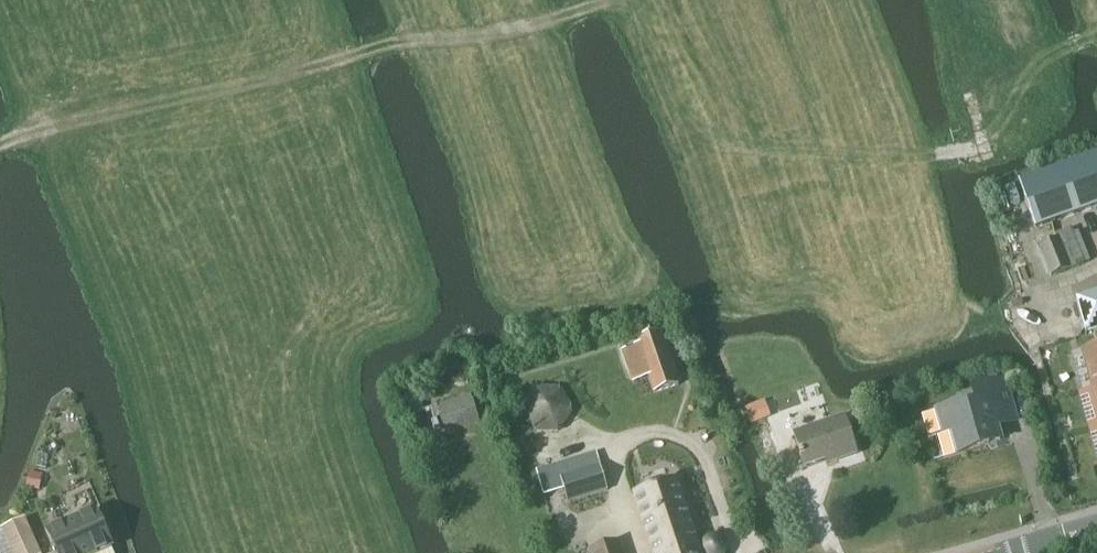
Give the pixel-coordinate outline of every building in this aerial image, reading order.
[(1020,182),(1036,229),(1096,207),(1096,155),(1020,182)] [(1051,277),(1091,262),(1077,227),(1056,236),(1058,240),(1039,247),(1051,277)] [(1075,301),(1085,336),(1096,333),(1096,295),(1075,301)] [(638,346),(623,351),(628,367),(633,384),(649,379),(654,393),(678,384),(661,333),(636,341),(638,346)] [(1086,350),(1096,388),(1096,387),(1096,347),(1086,350)] [(423,377),(421,378),(425,390),(427,390),(438,386),(434,374),(423,377)] [(997,426),(1017,420),(1005,379),(972,388),(977,403),(964,407),(963,403),(938,411),(945,433),(952,431),(958,452),(1001,440),(997,426)] [(418,386),(405,391),(414,416),(414,417),(427,413),(425,408),(423,400),(418,386)] [(537,388),(525,409),(535,430),(559,430),(572,410),(561,389),(537,388)] [(480,420),(472,394),(438,405),(446,431),(480,420)] [(765,400),(745,408),(752,425),(771,417),(765,400)] [(837,460),(857,454),(845,418),(795,435),(806,467),(836,457),(837,460)] [(569,503),(609,489),(596,453),(557,466),(569,503)] [(676,480),(634,494),(654,552),(701,552),(676,480)] [(48,531),(58,552),(97,552),(113,546),(97,509),(48,531)] [(24,520),(4,529),(0,530),(0,552),(39,552),(24,520)] [(726,548),(725,542),(720,538),(715,536),(709,538),(705,542),(703,548),(705,552),(725,552),(726,548)] [(618,542),(590,552),(591,552),(622,552),(618,542)]
